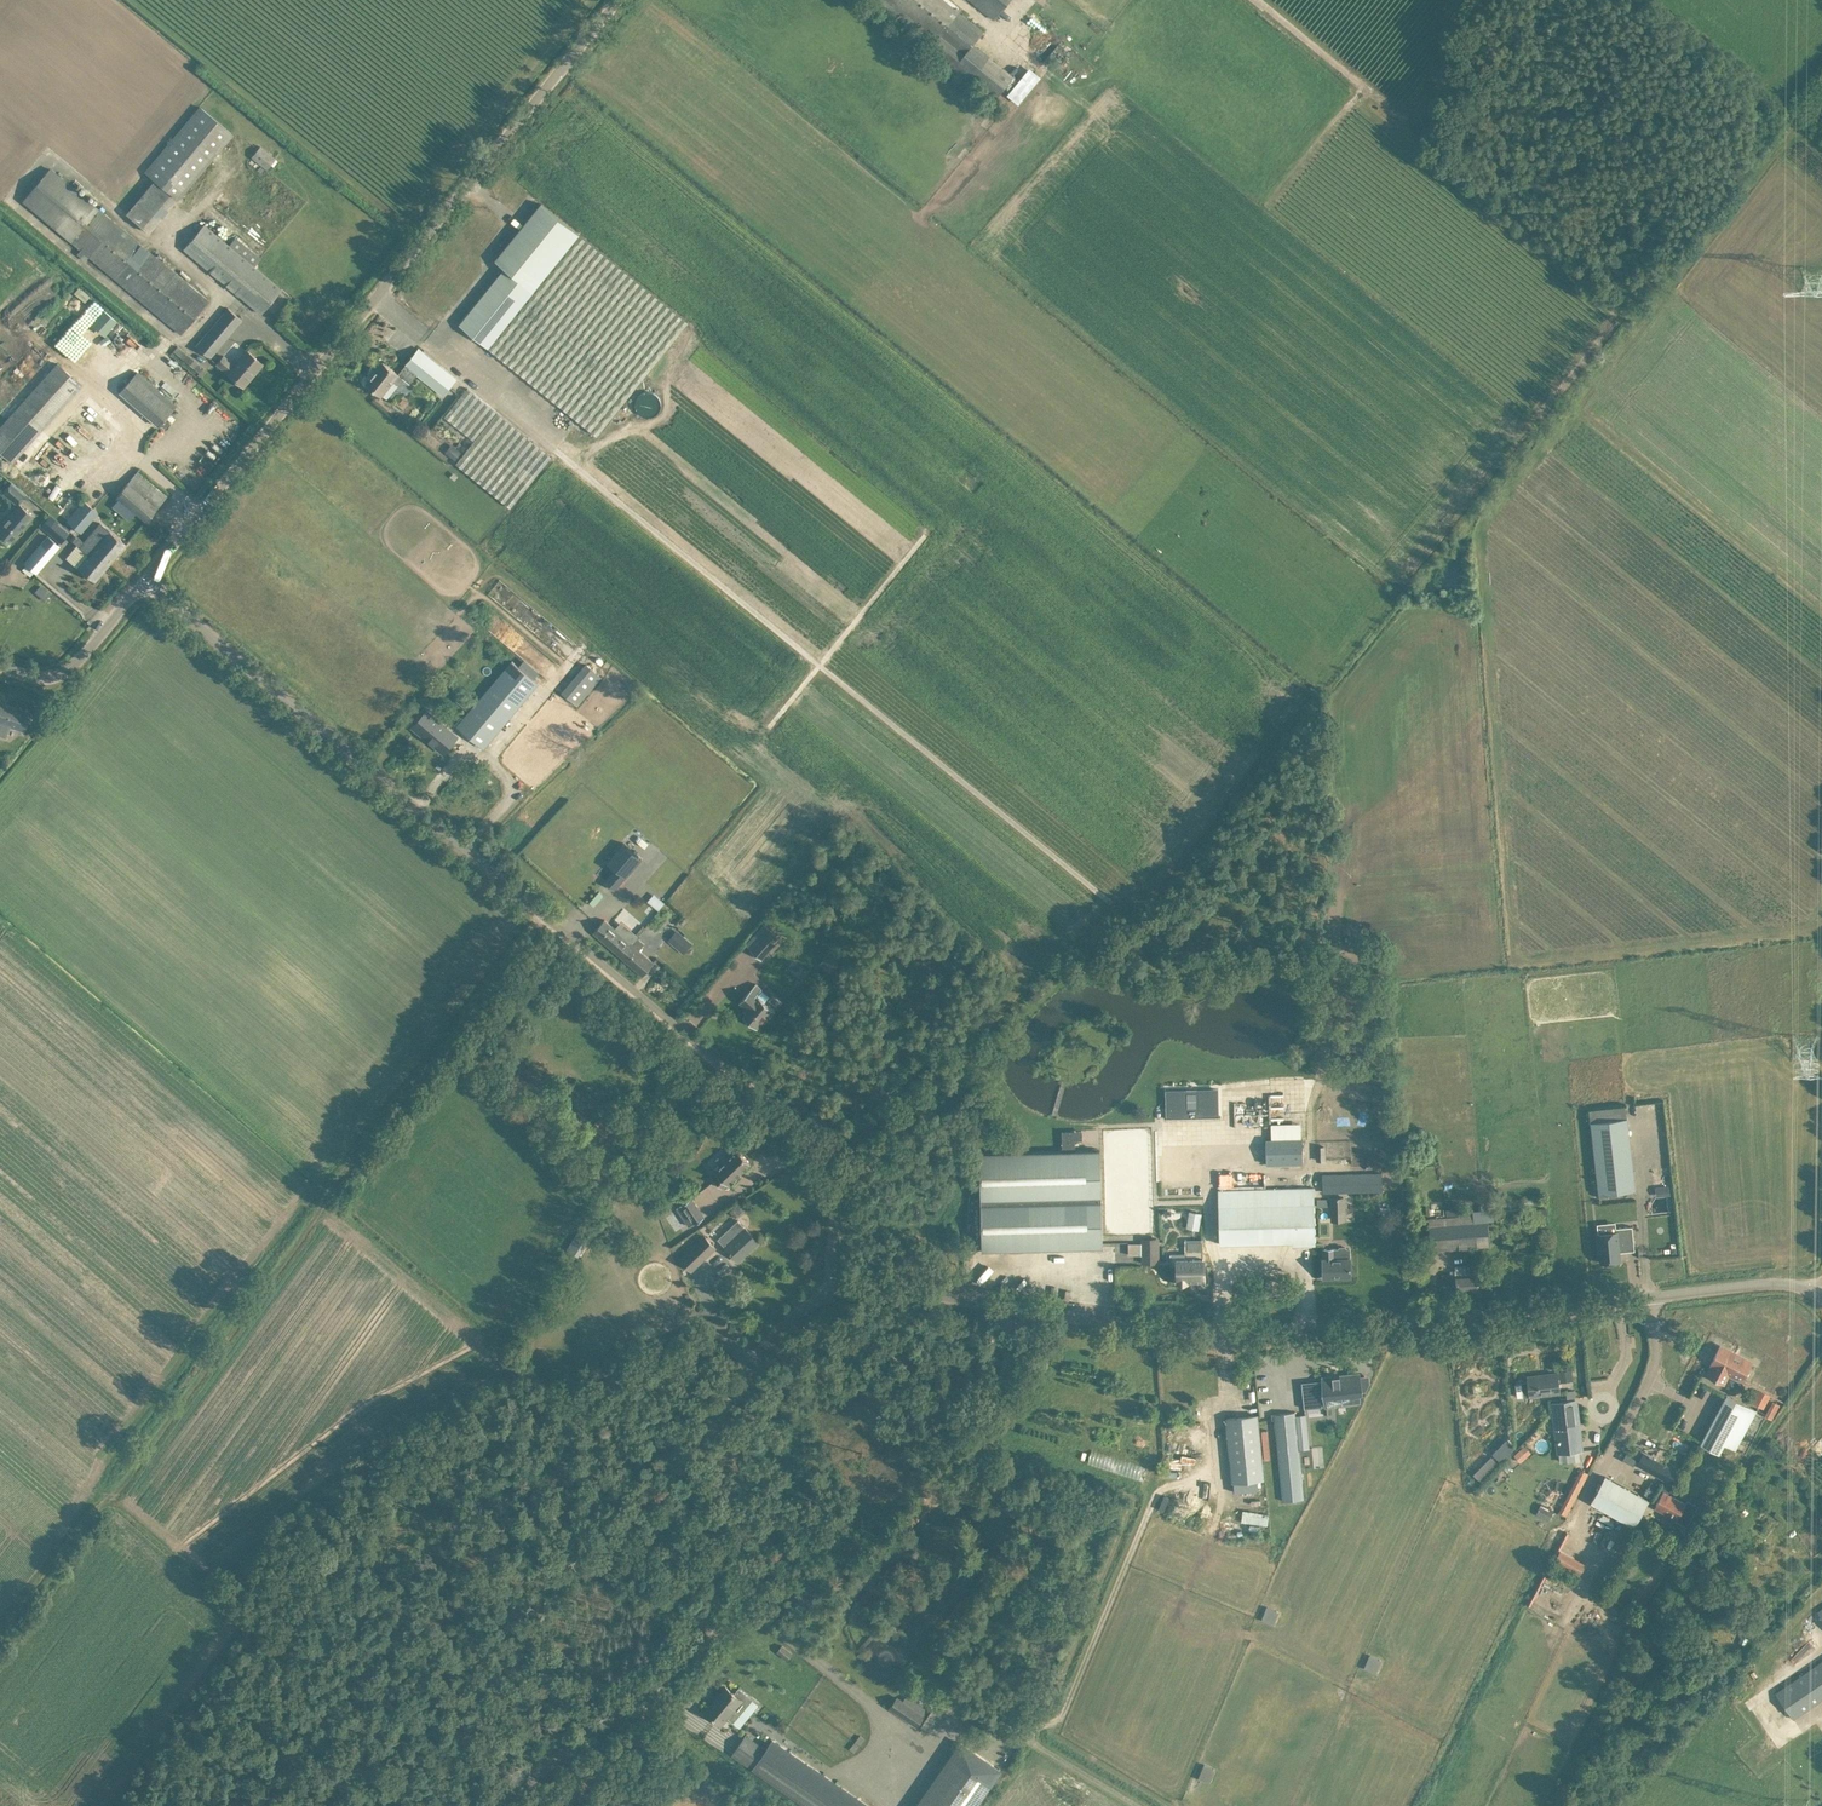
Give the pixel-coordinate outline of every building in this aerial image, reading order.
[(934,42),(930,48),(993,100),(1013,76),(973,43),(983,31),(946,0),(881,0),(934,42)] [(1006,93),(1018,104),(1041,76),(1030,66),(1006,93)] [(200,106),(145,171),(178,198),(232,133),(200,106)] [(252,155),(267,168),(275,158),(261,145),(252,155)] [(208,300),(97,207),(50,167),(23,200),(181,333),(208,300)] [(194,183),(182,198),(188,203),(200,187),(194,183)] [(459,323),(597,435),(690,321),(542,202),(497,258),(506,265),(459,323)] [(204,223),(183,248),(260,312),(280,288),(254,266),(260,258),(235,236),(229,244),(204,223)] [(228,307),(196,345),(210,357),(242,319),(228,307)] [(382,395),(394,381),(399,384),(410,383),(418,373),(444,394),(457,378),(419,347),(399,372),(384,360),(366,383),(382,395)] [(228,373),(241,384),(253,370),(255,372),(263,363),(247,350),(235,364),(224,355),(217,363),(228,373)] [(57,362),(0,425),(0,453),(11,463),(82,385),(57,362)] [(137,370),(118,391),(158,426),(160,424),(166,428),(171,423),(165,418),(171,422),(175,418),(170,413),(176,405),(137,370)] [(552,456),(468,387),(445,416),(475,440),(456,463),(511,507),(552,456)] [(84,401),(22,471),(56,502),(119,432),(84,401)] [(452,443),(445,452),(455,460),(462,451),(452,443)] [(145,520),(167,495),(137,471),(116,496),(145,520)] [(11,481),(3,490),(15,501),(23,492),(11,481)] [(94,516),(90,513),(94,508),(84,500),(78,507),(72,514),(67,519),(81,531),(94,516)] [(34,514),(20,502),(14,509),(4,521),(0,517),(0,532),(11,541),(28,521),(34,514)] [(92,530),(83,541),(109,563),(126,543),(108,528),(107,529),(99,522),(92,530)] [(49,533),(61,544),(70,534),(57,523),(49,533)] [(78,538),(74,534),(70,539),(74,542),(78,538)] [(60,545),(48,535),(24,562),(36,572),(60,545)] [(109,563),(83,541),(79,538),(75,542),(88,553),(78,565),(95,580),(109,563)] [(484,746),(539,682),(513,660),(458,725),(484,746)] [(587,663),(563,691),(579,704),(602,675),(587,663)] [(6,737),(10,725),(24,730),(31,712),(0,701),(0,735),(6,737)] [(426,736),(444,751),(458,735),(427,710),(414,726),(415,725),(427,736),(426,736)] [(615,889),(642,858),(624,842),(608,860),(617,868),(606,881),(615,889)] [(592,897),(597,901),(606,890),(601,886),(592,897)] [(658,909),(665,901),(654,892),(647,899),(658,909)] [(630,941),(635,935),(628,929),(623,935),(605,919),(594,931),(620,954),(631,942),(630,941)] [(751,948),(750,948),(762,959),(762,958),(781,937),(770,927),(751,948)] [(631,942),(620,954),(643,975),(654,962),(640,949),(645,943),(635,935),(630,941),(631,942)] [(683,954),(689,947),(683,941),(677,948),(683,954)] [(756,983),(740,1001),(747,1007),(747,1006),(749,1008),(743,1015),(757,1027),(763,1020),(765,1022),(776,1010),(765,1001),(770,995),(762,988),(756,983)] [(1167,1117),(1165,1117),(1221,1116),(1221,1115),(1218,1115),(1218,1088),(1198,1089),(1198,1111),(1187,1112),(1186,1089),(1166,1090),(1167,1117)] [(586,1104),(571,1091),(566,1097),(581,1110),(586,1104)] [(1241,1128),(1279,1127),(1279,1111),(1241,1112),(1241,1128)] [(1627,1117),(1591,1121),(1599,1193),(1635,1189),(1627,1117)] [(1075,1131),(1062,1132),(1063,1152),(1076,1152),(1075,1131)] [(1302,1138),(1266,1139),(1266,1163),(1303,1162),(1302,1138)] [(715,1179),(722,1187),(727,1182),(728,1184),(729,1183),(730,1184),(738,1177),(736,1176),(751,1162),(734,1144),(725,1152),(729,1157),(716,1170),(720,1175),(715,1179)] [(1315,1144),(1316,1159),(1325,1158),(1325,1144),(1315,1144)] [(982,1249),(1103,1246),(1100,1151),(980,1155),(982,1249)] [(1655,1196),(1669,1195),(1668,1171),(1654,1172),(1655,1196)] [(1323,1174),(1324,1191),(1382,1190),(1382,1172),(1323,1174)] [(1219,1189),(1220,1243),(1293,1241),(1293,1244),(1316,1243),(1314,1187),(1219,1189)] [(691,1196),(677,1206),(690,1225),(704,1215),(691,1196)] [(1333,1211),(1344,1211),(1343,1196),(1333,1196),(1333,1211)] [(1500,1213),(1525,1210),(1523,1198),(1498,1201),(1500,1213)] [(737,1218),(748,1209),(741,1201),(730,1211),(737,1218)] [(1451,1202),(1445,1203),(1447,1215),(1458,1214),(1459,1214),(1458,1201),(1451,1202)] [(1190,1211),(1189,1219),(1199,1221),(1201,1213),(1190,1211)] [(1432,1250),(1490,1245),(1487,1213),(1429,1218),(1432,1250)] [(738,1219),(718,1238),(738,1259),(758,1240),(738,1219)] [(1616,1231),(1598,1233),(1601,1261),(1611,1260),(1621,1259),(1620,1251),(1635,1249),(1632,1225),(1616,1227),(1616,1231)] [(691,1270),(716,1246),(704,1235),(680,1259),(691,1270)] [(1141,1242),(1128,1242),(1128,1254),(1142,1254),(1142,1262),(1159,1262),(1159,1237),(1141,1237),(1141,1242)] [(1324,1258),(1323,1258),(1323,1277),(1324,1277),(1324,1274),(1340,1274),(1340,1276),(1351,1276),(1351,1257),(1350,1257),(1350,1248),(1347,1248),(1345,1246),(1340,1246),(1338,1248),(1324,1248),(1324,1258)] [(1185,1253),(1171,1253),(1171,1264),(1176,1264),(1177,1282),(1189,1282),(1189,1280),(1191,1280),(1192,1280),(1194,1280),(1195,1280),(1195,1279),(1198,1279),(1198,1280),(1199,1280),(1202,1280),(1203,1280),(1203,1279),(1205,1279),(1205,1262),(1204,1262),(1203,1252),(1194,1253),(1194,1252),(1193,1252),(1185,1253)] [(1455,1273),(1443,1274),(1443,1280),(1444,1292),(1480,1289),(1479,1277),(1478,1263),(1466,1264),(1466,1272),(1455,1273)] [(1261,1296),(1272,1295),(1271,1277),(1260,1278),(1261,1296)] [(1738,1357),(1719,1347),(1706,1374),(1724,1383),(1729,1373),(1742,1379),(1746,1371),(1747,1372),(1748,1368),(1751,1361),(1739,1355),(1738,1357)] [(1571,1369),(1558,1370),(1559,1380),(1572,1378),(1571,1369)] [(1528,1381),(1516,1382),(1518,1396),(1530,1395),(1548,1393),(1560,1392),(1559,1382),(1558,1372),(1528,1376),(1528,1381)] [(1323,1379),(1302,1381),(1304,1407),(1322,1406),(1322,1403),(1325,1403),(1326,1403),(1326,1405),(1327,1405),(1326,1395),(1341,1394),(1341,1395),(1342,1403),(1361,1402),(1360,1394),(1360,1392),(1358,1373),(1340,1375),(1332,1376),(1323,1377),(1323,1379)] [(1758,1388),(1752,1401),(1764,1407),(1770,1394),(1758,1388)] [(1574,1389),(1566,1390),(1567,1398),(1575,1397),(1574,1389)] [(1736,1449),(1756,1410),(1726,1393),(1700,1442),(1719,1452),(1725,1442),(1736,1449)] [(1559,1452),(1581,1449),(1575,1399),(1553,1402),(1559,1452)] [(1295,1415),(1295,1411),(1275,1413),(1283,1500),(1304,1498),(1299,1448),(1309,1447),(1306,1414),(1295,1415)] [(1257,1415),(1227,1418),(1228,1430),(1230,1444),(1233,1482),(1234,1491),(1258,1489),(1257,1479),(1264,1479),(1257,1415)] [(1645,1431),(1654,1435),(1661,1421),(1652,1416),(1645,1431)] [(1497,1447),(1492,1452),(1501,1461),(1506,1456),(1497,1447)] [(1520,1448),(1514,1454),(1521,1462),(1527,1455),(1520,1448)] [(1626,1452),(1622,1459),(1633,1464),(1636,1458),(1626,1452)] [(1643,1453),(1637,1463),(1672,1482),(1678,1471),(1643,1453)] [(1490,1454),(1473,1473),(1481,1480),(1498,1461),(1490,1454)] [(1581,1469),(1576,1477),(1583,1481),(1588,1472),(1581,1469)] [(1634,1525),(1649,1499),(1605,1474),(1590,1501),(1634,1525)] [(1647,1486),(1644,1492),(1650,1496),(1653,1489),(1647,1486)] [(1663,1490),(1654,1507),(1676,1519),(1688,1526),(1700,1505),(1688,1498),(1686,1502),(1663,1490)] [(1541,1503),(1538,1508),(1550,1515),(1551,1515),(1554,1510),(1541,1503)] [(1266,1524),(1268,1513),(1243,1509),(1241,1520),(1266,1524)] [(1621,1542),(1618,1548),(1624,1552),(1627,1545),(1621,1542)] [(1557,1554),(1554,1561),(1578,1575),(1584,1564),(1573,1558),(1571,1562),(1557,1554)] [(1596,1579),(1593,1585),(1602,1590),(1609,1577),(1603,1574),(1599,1581),(1596,1579)] [(895,1604),(885,1609),(890,1616),(899,1611),(895,1604)] [(1261,1618),(1273,1623),(1278,1610),(1266,1605),(1261,1618)] [(1363,1666),(1376,1672),(1381,1659),(1369,1653),(1363,1666)] [(1776,1692),(1793,1717),(1821,1698),(1821,1661),(1820,1663),(1797,1678),(1776,1692)] [(726,1686),(706,1710),(721,1723),(727,1716),(732,1720),(733,1721),(753,1698),(752,1697),(739,1686),(734,1692),(726,1686)] [(917,1726),(928,1710),(906,1694),(903,1699),(897,1695),(889,1707),(917,1726)] [(773,1737),(766,1748),(746,1734),(733,1753),(809,1805),(871,1805),(773,1737)] [(914,1805),(977,1805),(1002,1769),(960,1740),(914,1805)] [(1006,1744),(997,1757),(1005,1762),(1013,1748),(1006,1744)] [(1203,1763),(1198,1777),(1210,1782),(1215,1768),(1203,1763)]
